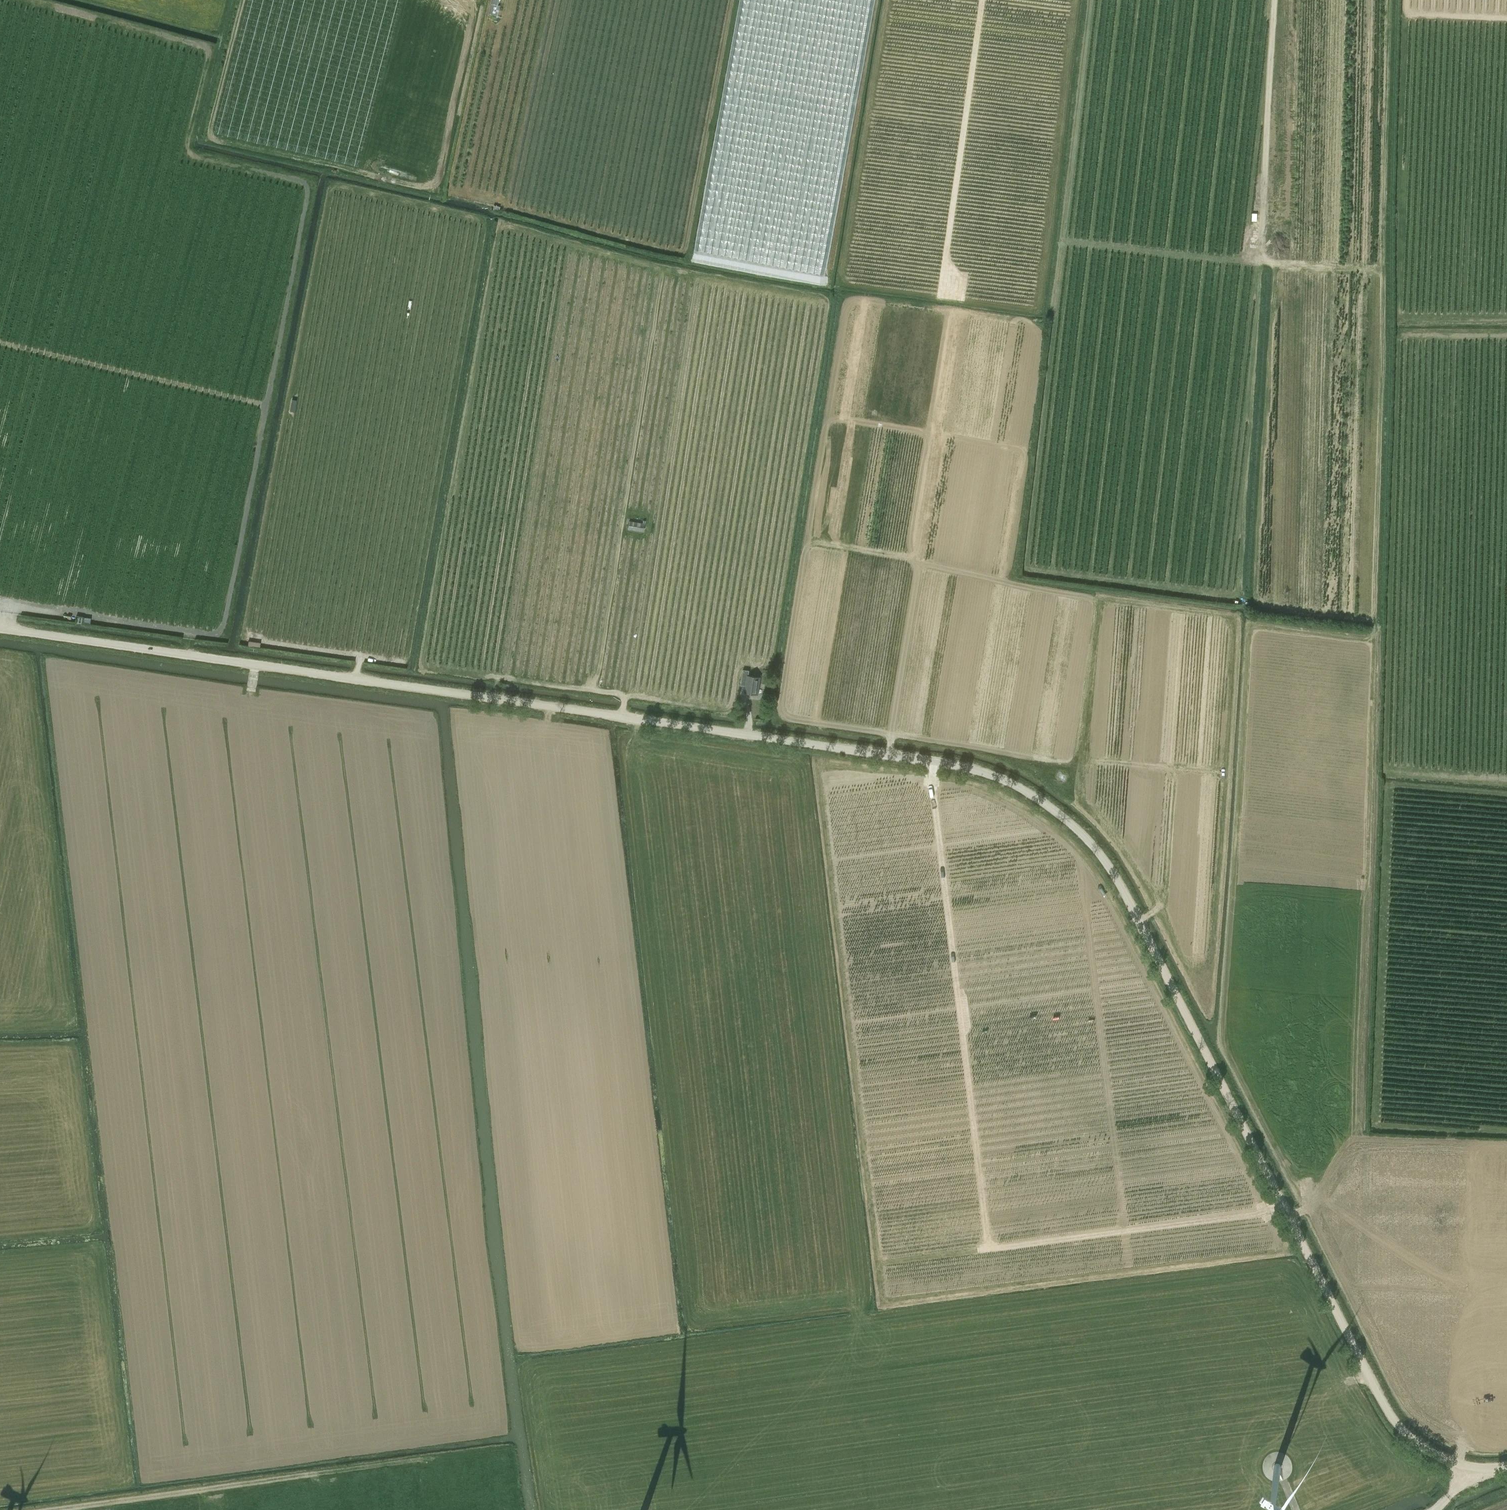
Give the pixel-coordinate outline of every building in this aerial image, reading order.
[(498,15),(499,0),(491,0),(490,14),(498,15)] [(642,522),(629,520),(627,529),(644,532),(645,523),(646,520),(643,520),(642,522)] [(756,677),(749,676),(750,671),(744,670),(742,684),(747,685),(746,692),(757,694),(760,677),(759,677),(756,677)] [(928,781),(928,773),(915,772),(914,781),(928,781)] [(1286,1478),(1288,1477),(1289,1476),(1290,1474),(1291,1473),(1291,1471),(1292,1469),(1292,1467),(1292,1465),(1291,1464),(1291,1462),(1290,1460),(1289,1459),(1288,1457),(1287,1456),(1285,1455),(1284,1454),(1282,1453),(1280,1453),(1279,1453),(1277,1453),(1275,1453),(1273,1453),(1271,1454),(1270,1455),(1268,1456),(1267,1457),(1266,1458),(1265,1460),(1264,1461),(1263,1463),(1263,1465),(1263,1467),(1263,1468),(1263,1470),(1264,1472),(1265,1474),(1265,1475),(1267,1477),(1268,1478),(1269,1479),(1271,1480),(1273,1481),(1274,1481),(1276,1481),(1278,1481),(1280,1481),(1282,1481),(1283,1480),(1285,1479),(1286,1478)]
